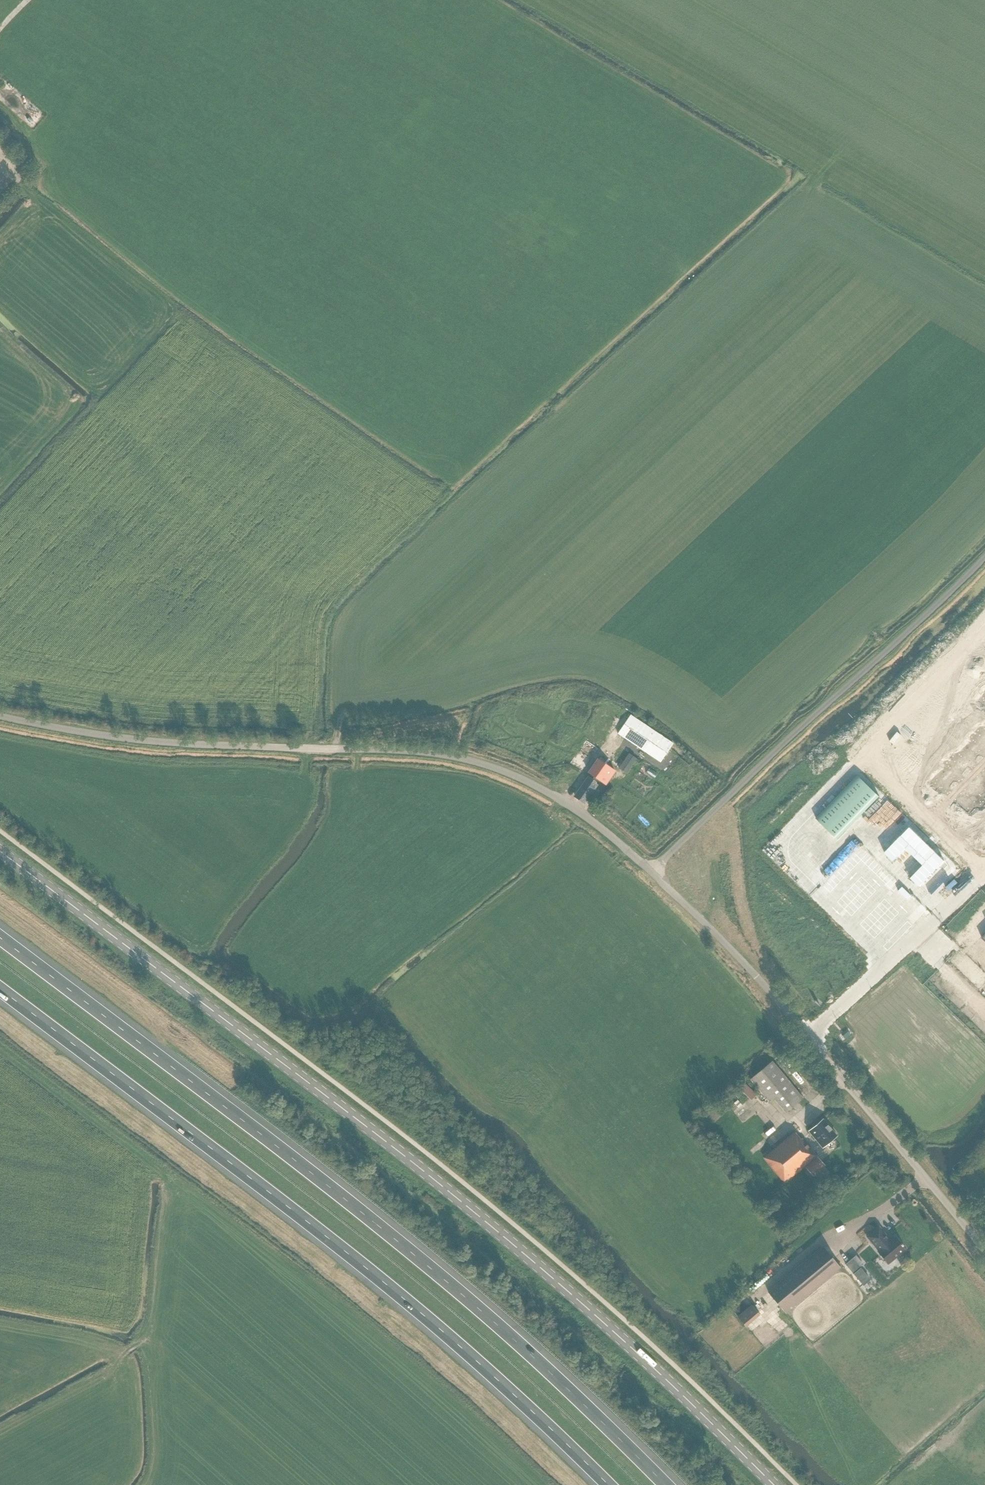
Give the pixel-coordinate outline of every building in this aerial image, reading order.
[(618,734),(660,762),(673,744),(631,715),(618,734)] [(623,761),(618,768),(621,770),(626,774),(636,759),(629,753),(623,761)] [(588,778),(575,796),(584,803),(590,795),(592,796),(595,790),(594,789),(597,784),(594,782),(597,778),(605,784),(615,771),(598,759),(589,773),(591,775),(589,778),(588,778)] [(787,1111),(803,1098),(772,1061),(751,1080),(768,1101),(775,1096),(787,1111)] [(827,1143),(836,1135),(823,1120),(814,1128),(810,1131),(823,1146),(827,1143)] [(814,1156),(794,1132),(763,1158),(783,1182),(814,1156)] [(814,1176),(824,1166),(816,1158),(806,1168),(814,1176)] [(891,1241),(879,1227),(867,1237),(879,1251),(878,1252),(888,1264),(905,1249),(902,1246),(903,1245),(902,1244),(901,1244),(895,1237),(891,1241)] [(785,1313),(840,1267),(823,1247),(769,1293),(785,1313)] [(870,1279),(853,1259),(846,1265),(863,1286),(864,1285),(863,1285),(870,1279)] [(737,1316),(746,1327),(760,1315),(751,1304),(737,1316)]
